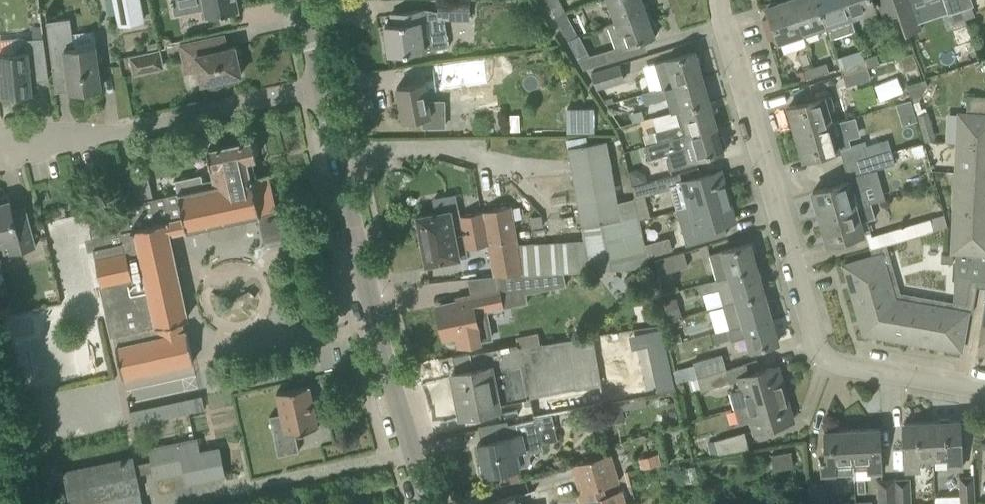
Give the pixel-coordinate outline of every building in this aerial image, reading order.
[(117,26),(144,21),(140,0),(112,0),(117,26)] [(176,13),(203,8),(205,18),(218,15),(238,11),(236,0),(173,0),(176,13)] [(469,19),(469,0),(437,0),(437,19),(469,19)] [(555,17),(565,12),(559,0),(547,0),(555,17)] [(614,22),(646,10),(643,0),(606,0),(614,22)] [(791,0),(787,0),(767,7),(779,41),(802,33),(791,0)] [(802,33),(826,25),(818,0),(791,0),(802,33)] [(826,25),(830,38),(855,29),(851,17),(850,17),(845,0),(818,0),(826,25)] [(850,17),(851,17),(875,8),(872,0),(845,0),(850,17)] [(883,18),(898,13),(894,0),(877,0),(883,18)] [(901,22),(904,33),(921,28),(912,0),(894,0),(898,13),(901,22)] [(957,0),(943,0),(947,14),(949,13),(952,23),(964,19),(957,0)] [(964,19),(974,16),(971,6),(973,5),(971,0),(957,0),(964,19)] [(393,23),(385,25),(389,55),(409,52),(425,50),(449,47),(447,30),(429,32),(426,8),(411,10),(391,13),(393,23)] [(646,10),(614,22),(607,24),(616,49),(655,35),(655,34),(657,33),(658,30),(655,21),(652,20),(648,10),(646,10)] [(565,12),(555,17),(568,40),(577,34),(565,12)] [(46,21),(50,50),(52,70),(66,68),(69,92),(74,92),(74,96),(88,94),(88,90),(101,88),(95,44),(73,47),(70,18),(46,21)] [(0,76),(2,96),(6,96),(7,98),(18,97),(18,94),(32,93),(31,81),(49,79),(43,37),(25,39),(14,51),(0,53),(0,75),(0,76)] [(180,45),(184,63),(197,60),(202,83),(205,83),(208,86),(212,87),(216,87),(220,86),(223,82),(224,78),(241,75),(238,59),(240,56),(239,52),(236,50),(235,46),(209,52),(206,39),(180,45)] [(130,56),(134,73),(162,67),(158,49),(130,56)] [(606,62),(602,50),(577,58),(583,68),(606,62)] [(654,63),(661,88),(702,76),(695,51),(654,63)] [(876,54),(864,58),(867,67),(879,63),(879,62),(876,54)] [(840,65),(843,74),(854,70),(867,67),(864,58),(840,65)] [(425,67),(427,82),(449,78),(446,63),(425,67)] [(624,80),(619,63),(591,72),(596,88),(624,80)] [(826,63),(813,67),(815,75),(828,71),(826,63)] [(459,100),(498,93),(493,66),(454,74),(459,100)] [(815,75),(813,67),(802,70),(804,78),(815,75)] [(870,77),(867,67),(854,70),(843,74),(846,85),(870,77)] [(675,110),(709,101),(702,76),(661,88),(655,89),(654,88),(642,92),(645,103),(675,95),(679,109),(675,110)] [(924,79),(907,85),(911,99),(911,102),(918,100),(926,85),(924,79)] [(397,87),(403,121),(422,117),(424,127),(445,127),(444,100),(428,100),(425,82),(397,87)] [(788,107),(796,133),(833,122),(829,108),(834,107),(830,95),(788,107)] [(966,106),(976,107),(976,95),(967,95),(966,106)] [(984,107),(984,96),(976,95),(976,107),(984,107)] [(654,131),(656,141),(716,124),(709,101),(675,110),(679,124),(654,131)] [(926,112),(915,115),(917,120),(922,141),(933,138),(926,112)] [(954,142),(984,144),(984,115),(956,113),(954,142)] [(833,122),(796,133),(803,160),(846,147),(842,135),(849,133),(845,119),(833,123),(833,122)] [(727,149),(723,136),(720,137),(716,124),(656,141),(657,142),(645,146),(648,158),(646,159),(646,160),(668,154),(669,160),(666,161),(669,171),(698,163),(696,158),(727,149)] [(175,180),(178,193),(256,176),(252,158),(256,158),(256,156),(259,152),(257,144),(253,142),(252,139),(207,149),(214,179),(202,181),(201,174),(175,180)] [(866,145),(869,158),(891,151),(887,139),(866,145)] [(606,141),(567,148),(590,269),(649,265),(634,198),(617,201),(606,141)] [(953,171),(984,173),(984,144),(954,142),(953,171)] [(891,151),(869,158),(873,169),(894,163),(891,151)] [(670,188),(676,209),(727,195),(720,170),(700,176),(682,181),(683,184),(670,188)] [(953,171),(949,253),(984,254),(984,173),(953,171)] [(153,199),(129,204),(132,215),(90,224),(93,236),(84,238),(87,250),(93,249),(110,335),(113,334),(115,346),(117,345),(123,376),(193,361),(187,330),(183,331),(181,320),(187,318),(168,234),(186,230),(187,231),(260,215),(276,211),(269,174),(256,176),(178,193),(153,199)] [(125,182),(129,204),(153,199),(148,177),(125,182)] [(646,181),(632,185),(635,198),(644,195),(658,191),(654,179),(646,181)] [(813,191),(820,218),(870,203),(866,187),(858,190),(855,179),(813,191)] [(727,195),(676,209),(680,224),(691,222),(693,229),(645,243),(647,256),(699,241),(696,231),(735,220),(727,195)] [(0,198),(0,244),(6,243),(9,253),(36,246),(25,206),(12,209),(8,196),(0,198)] [(417,216),(421,240),(485,227),(482,211),(454,217),(453,210),(450,210),(447,196),(433,198),(437,213),(417,216)] [(866,233),(870,249),(886,245),(886,244),(947,226),(943,214),(871,235),(867,219),(874,217),(870,203),(820,218),(828,244),(866,233)] [(557,240),(518,243),(511,205),(482,211),(485,227),(489,244),(495,275),(496,276),(562,272),(557,240)] [(542,225),(541,214),(530,216),(532,227),(542,225)] [(489,244),(485,227),(421,240),(426,264),(459,258),(458,250),(489,244)] [(709,255),(716,279),(757,267),(750,243),(709,255)] [(844,265),(850,288),(888,277),(881,255),(888,253),(886,245),(870,249),(872,257),(844,265)] [(687,265),(683,251),(654,259),(658,274),(687,265)] [(716,279),(722,304),(764,292),(757,267),(716,279)] [(980,268),(977,286),(984,288),(984,269),(980,268)] [(564,272),(562,272),(496,276),(498,288),(470,294),(472,300),(439,307),(445,337),(458,334),(460,345),(490,339),(484,311),(527,302),(525,292),(566,283),(564,272)] [(953,273),(953,280),(969,283),(970,276),(953,273)] [(850,288),(863,334),(894,299),(888,277),(850,288)] [(697,284),(700,294),(712,291),(710,280),(697,284)] [(953,280),(952,287),(967,289),(969,283),(953,280)] [(952,287),(952,294),(966,296),(967,289),(952,287)] [(771,316),(764,292),(722,304),(729,328),(771,316)] [(966,296),(952,294),(952,300),(965,302),(966,296)] [(979,345),(978,353),(984,354),(984,295),(976,345),(979,345)] [(676,298),(664,301),(669,319),(681,315),(676,298)] [(863,334),(909,341),(916,303),(894,299),(863,334)] [(909,341),(934,346),(941,307),(916,303),(909,341)] [(10,304),(2,306),(4,316),(13,314),(10,304)] [(941,307),(934,346),(961,350),(968,312),(941,307)] [(724,330),(707,334),(710,342),(713,341),(714,343),(730,338),(731,340),(744,336),(748,350),(779,342),(771,316),(729,328),(724,330)] [(531,404),(534,419),(551,415),(551,413),(603,403),(633,398),(627,363),(598,368),(592,334),(529,345),(519,346),(519,343),(452,356),(455,372),(452,373),(460,416),(500,408),(499,403),(512,401),(513,408),(526,406),(525,405),(531,404)] [(527,334),(518,336),(519,343),(519,346),(529,345),(527,334)] [(692,361),(696,376),(725,368),(721,353),(692,361)] [(729,391),(733,408),(785,393),(777,366),(736,378),(739,388),(729,391)] [(725,368),(696,376),(700,390),(729,382),(725,368)] [(696,376),(687,379),(690,391),(699,388),(696,376)] [(299,451),(295,431),(317,426),(308,385),(277,392),(281,414),(270,416),(278,455),(299,451)] [(132,424),(203,407),(200,393),(129,409),(132,424)] [(785,393),(733,408),(737,422),(748,419),(752,432),(793,420),(785,393)] [(604,409),(609,425),(626,420),(621,404),(604,409)] [(551,415),(534,419),(508,424),(507,420),(510,437),(477,444),(484,475),(520,467),(516,452),(526,450),(526,449),(541,445),(541,443),(557,439),(551,415)] [(960,420),(931,421),(933,459),(946,458),(947,469),(962,468),(960,420)] [(933,459),(931,421),(904,423),(906,471),(920,470),(920,460),(933,459)] [(880,428),(852,429),(853,469),(866,469),(867,474),(882,473),(880,428)] [(853,469),(852,429),(824,430),(826,458),(821,458),(822,476),(837,475),(837,470),(853,469)] [(707,442),(711,456),(748,445),(744,431),(707,442)] [(197,438),(148,448),(155,479),(185,473),(187,484),(188,484),(225,476),(225,475),(219,449),(200,453),(197,438)] [(790,451),(770,455),(773,469),(793,466),(790,451)] [(570,465),(582,503),(619,503),(625,502),(620,488),(607,492),(605,485),(619,481),(611,453),(570,465)] [(658,454),(639,459),(642,469),(661,464),(658,454)] [(104,500),(105,503),(143,503),(133,455),(62,470),(69,503),(84,503),(104,500)] [(960,503),(975,503),(974,475),(959,476),(960,503)] [(894,479),(895,503),(911,503),(909,478),(894,479)] [(894,479),(876,480),(878,503),(895,503),(894,479)] [(810,503),(828,503),(826,482),(809,483),(810,503)] [(958,496),(933,495),(932,503),(958,503),(958,496)]
